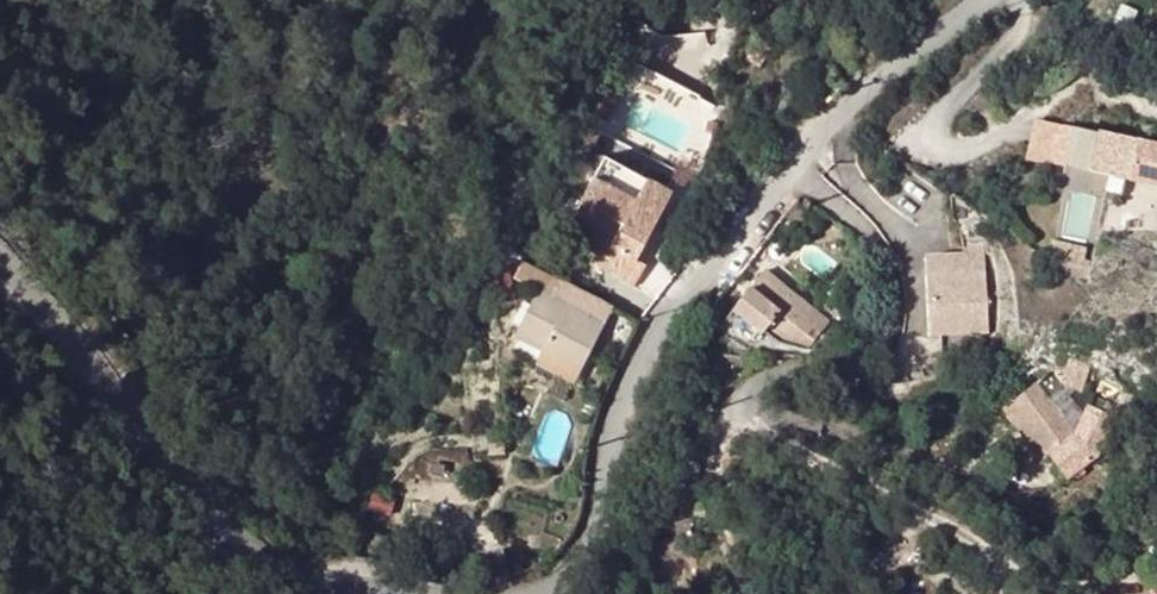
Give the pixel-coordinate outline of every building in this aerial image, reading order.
[(621,91),(600,81),(586,114),(606,124),(621,91)] [(1043,151),(1072,156),(1081,114),(1052,108),(1043,151)] [(1156,174),(1156,130),(1089,115),(1080,158),(1156,174)] [(707,130),(717,133),(720,123),(709,120),(707,130)] [(660,215),(636,203),(594,181),(568,230),(601,248),(593,266),(633,287),(644,267),(636,262),(660,215)] [(646,182),(636,203),(660,215),(670,194),(646,182)] [(666,236),(682,245),(686,233),(671,225),(666,236)] [(929,337),(991,333),(985,252),(924,256),(929,337)] [(564,284),(521,261),(512,281),(537,294),(515,340),(542,354),(580,375),(605,325),(556,299),(564,284)] [(754,290),(736,314),(783,348),(787,342),(812,308),(781,286),(765,275),(754,290)] [(605,325),(613,310),(564,284),(556,299),(605,325)] [(831,322),(812,308),(787,342),(797,350),(813,347),(831,322)] [(575,387),(580,375),(542,354),(535,369),(575,387)] [(1099,457),(1118,420),(1090,406),(1074,436),(1037,387),(1014,404),(1027,422),(1018,428),(1061,486),(1099,457)] [(1014,404),(1005,411),(1018,428),(1027,422),(1014,404)] [(506,457),(505,445),(489,446),(489,457),(506,457)] [(505,445),(506,457),(513,457),(513,445),(505,445)]
